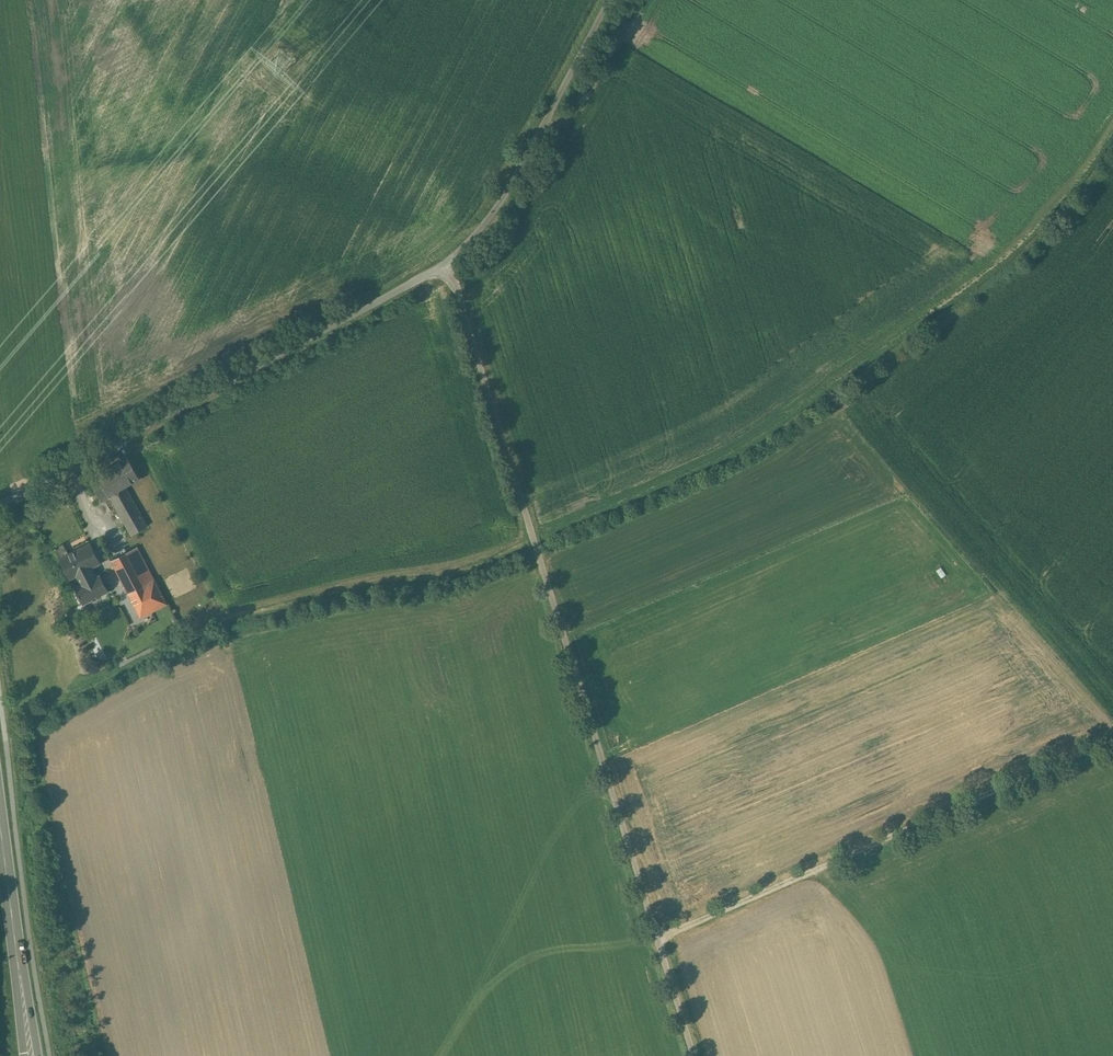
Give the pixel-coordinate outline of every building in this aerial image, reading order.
[(132,480),(118,453),(87,470),(101,496),(132,480)] [(101,566),(90,543),(61,556),(72,579),(79,575),(84,586),(75,590),(83,607),(111,594),(103,579),(94,583),(89,572),(101,566)] [(166,602),(136,543),(108,557),(138,616),(166,602)]
